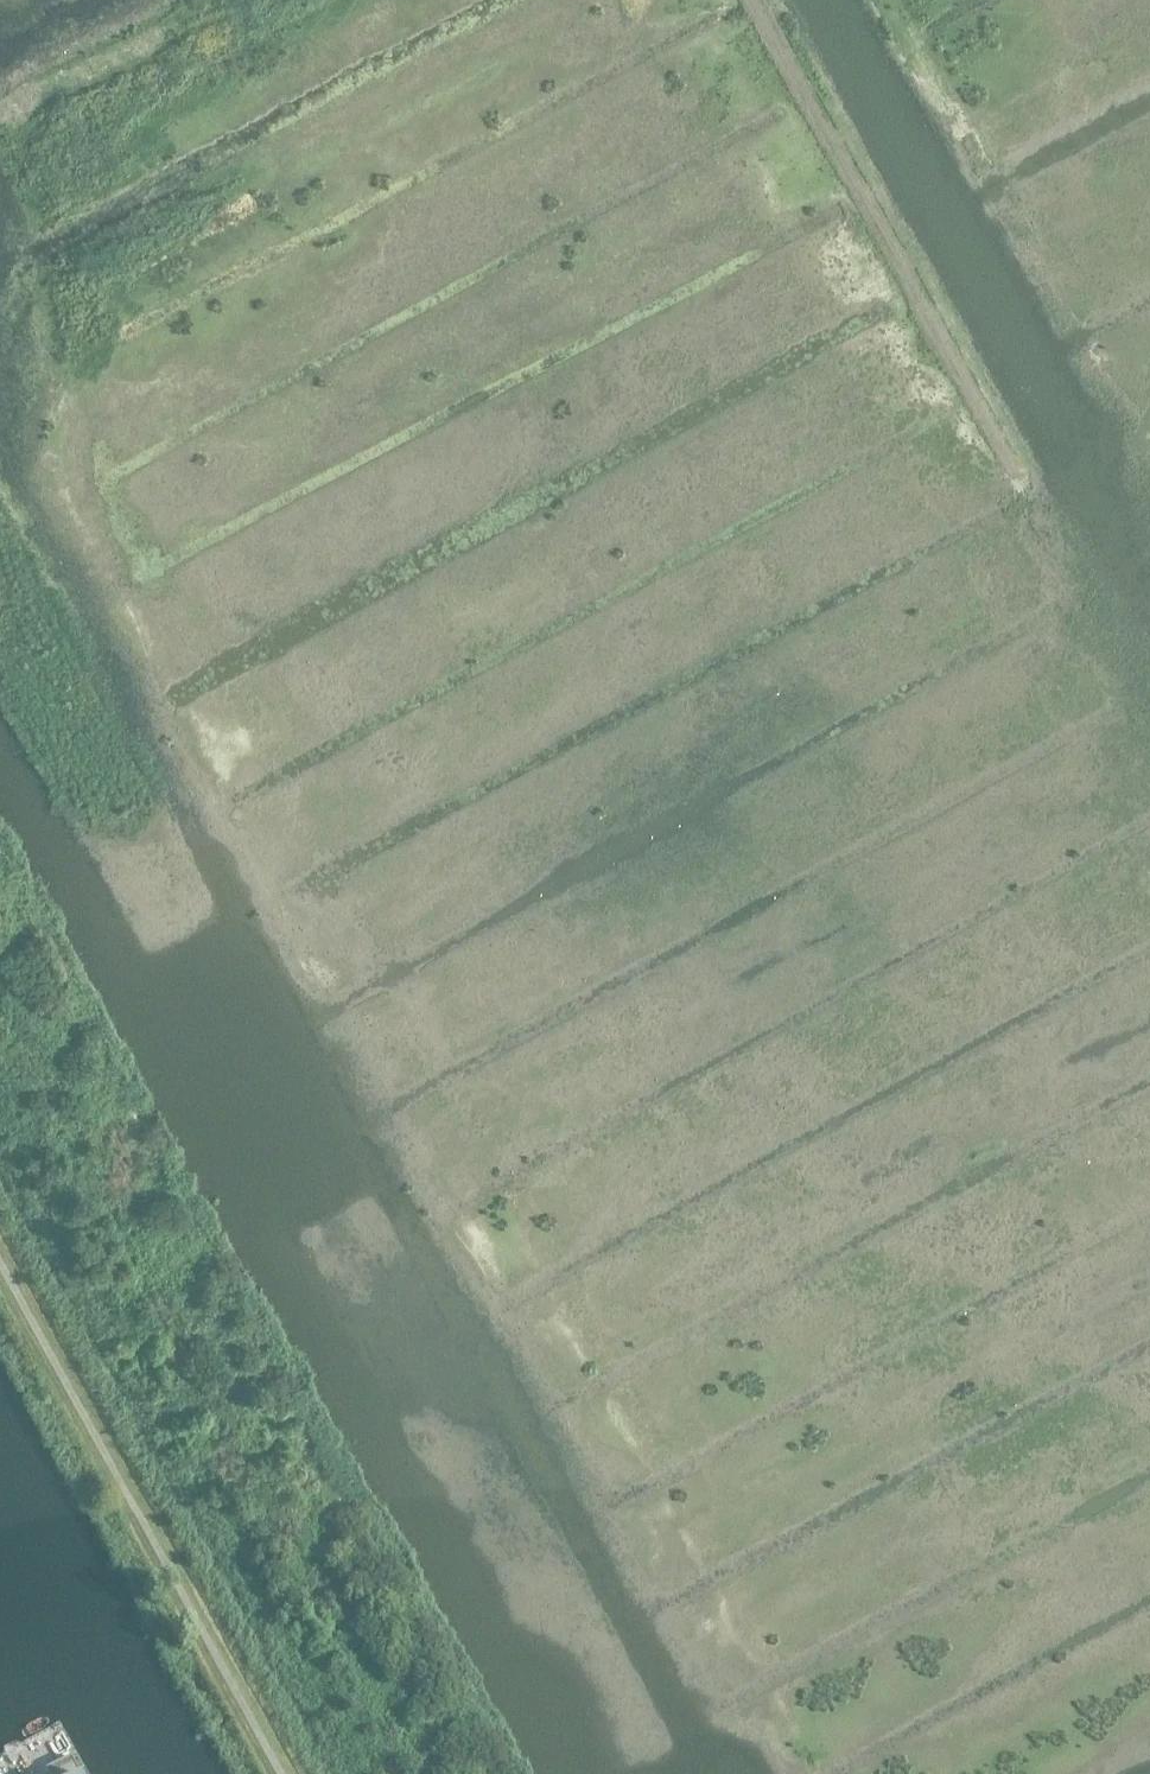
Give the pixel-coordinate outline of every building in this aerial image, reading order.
[(70,1760),(45,1773),(78,1773),(70,1760)]
